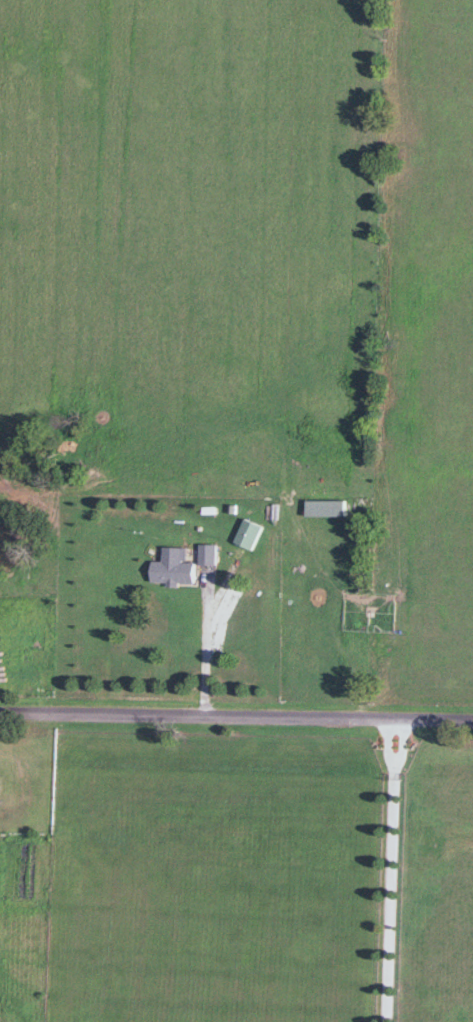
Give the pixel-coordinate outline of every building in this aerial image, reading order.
[(346,502),(305,502),(305,518),(346,518),(346,502)] [(253,551),(263,527),(245,519),(234,544),(253,551)] [(216,546),(200,546),(200,568),(216,568),(216,546)] [(153,585),(195,586),(196,562),(188,562),(188,548),(164,548),(164,563),(153,563),(153,585)]
